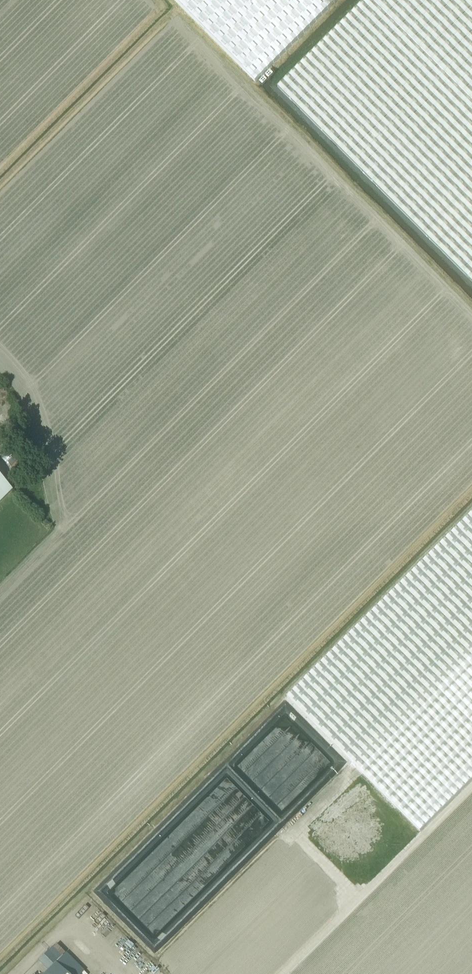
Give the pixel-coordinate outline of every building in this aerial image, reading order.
[(338,0),(175,0),(257,82),(338,0)] [(278,84),(363,170),(471,281),(471,0),(362,0),(278,84)] [(287,697),(420,831),(471,780),(471,514),(287,697)] [(56,963),(58,960),(48,951),(38,961),(48,970),(45,973),(67,973),(56,963)]
